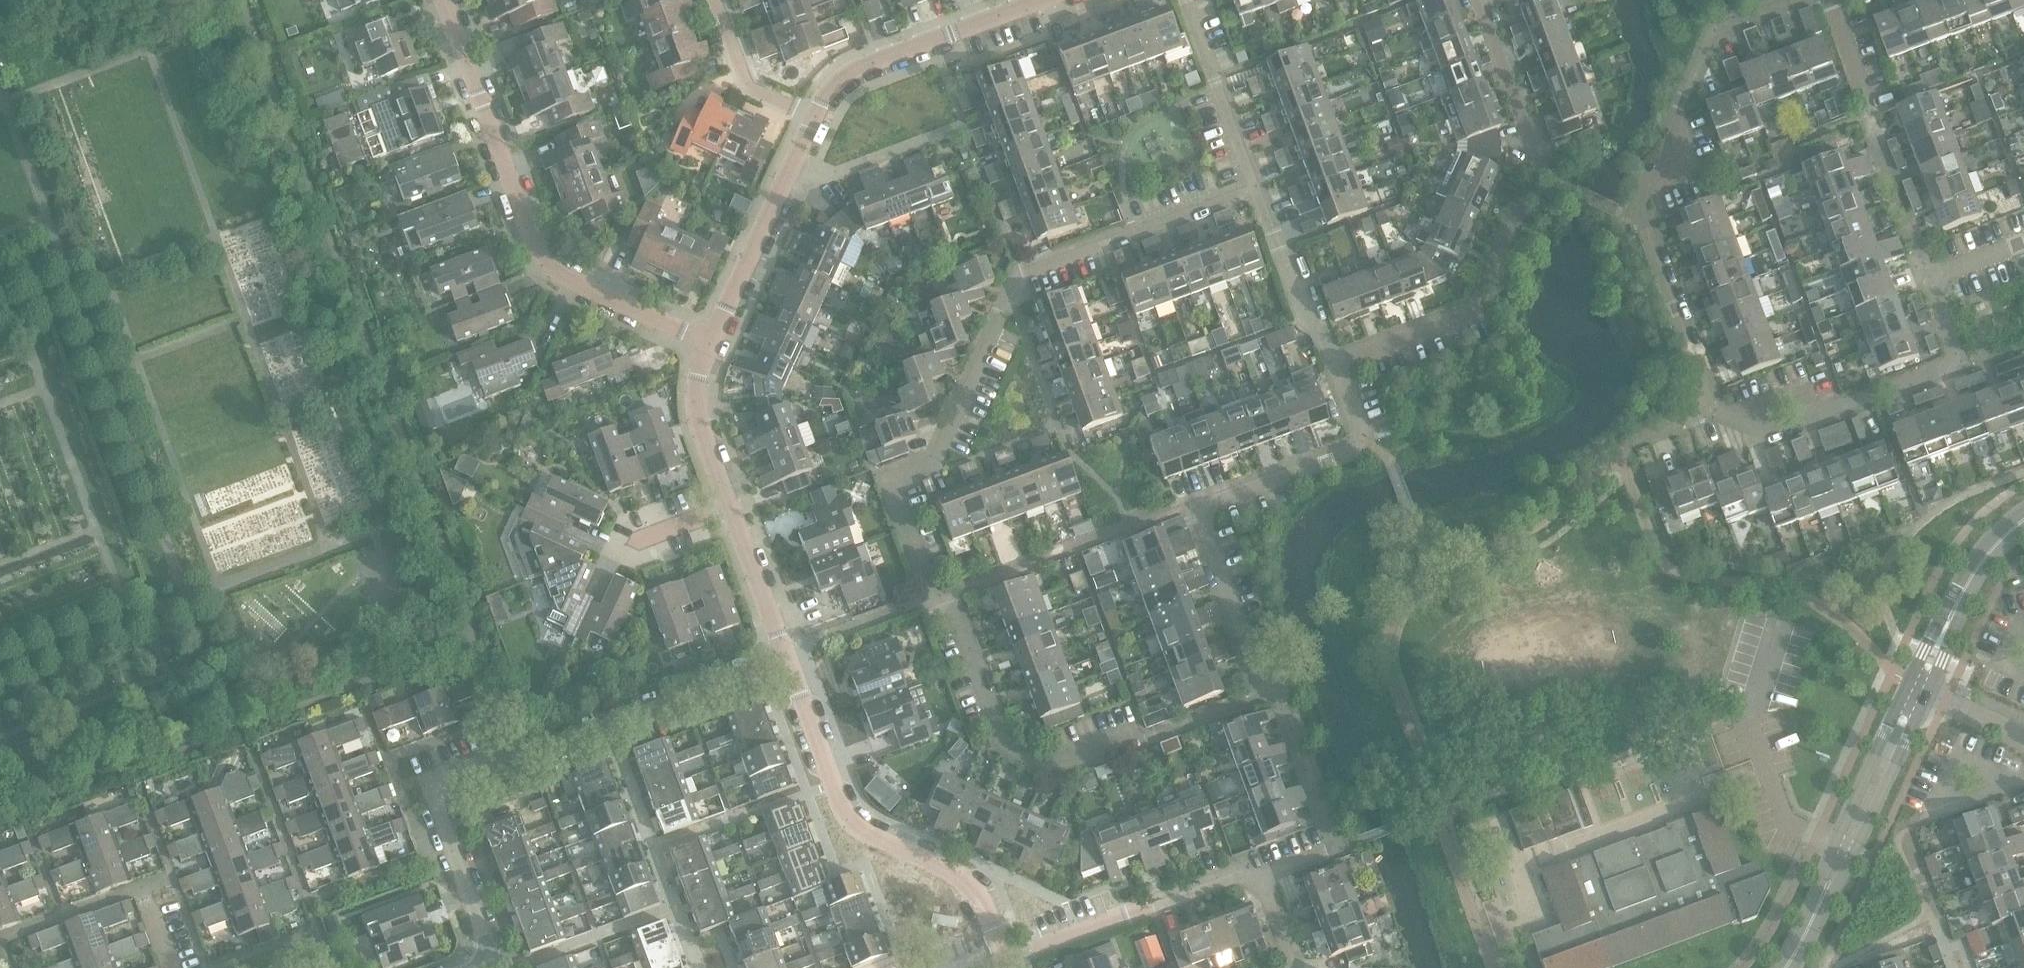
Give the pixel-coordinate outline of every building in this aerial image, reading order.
[(342,12),(360,5),(361,7),(380,0),(337,0),(342,12)] [(497,7),(489,10),(493,21),(510,15),(515,28),(557,13),(552,0),(549,0),(539,4),(537,0),(494,0),(497,7)] [(690,31),(683,14),(691,11),(687,0),(686,0),(669,6),(667,0),(646,0),(623,8),(629,23),(641,18),(652,46),(690,31)] [(763,2),(768,0),(773,14),(811,0),(762,0),(763,2)] [(773,14),(778,27),(773,29),(777,41),(816,26),(811,12),(835,3),(834,0),(811,0),(773,14)] [(1145,5),(1143,0),(1133,0),(1136,8),(1145,5)] [(1263,9),(1260,0),(1232,0),(1243,29),(1254,25),(1250,14),(1263,9)] [(1263,9),(1277,4),(1280,15),(1289,12),(1285,0),(1260,0),(1263,9)] [(1289,12),(1299,8),(1296,0),(1285,0),(1289,12)] [(1425,26),(1463,13),(1459,3),(1454,5),(1453,0),(1425,0),(1406,7),(1410,17),(1421,13),(1425,26)] [(1515,39),(1562,21),(1554,0),(1522,0),(1522,1),(1525,9),(1521,10),(1526,24),(1511,29),(1515,39)] [(1952,37),(1938,0),(1931,0),(1917,5),(1932,45),(1952,37)] [(1952,37),(1972,29),(1962,0),(1938,0),(1952,37)] [(1972,29),(1993,22),(1985,0),(1962,0),(1972,29)] [(2013,14),(2008,0),(1985,0),(1993,22),(2013,14)] [(2013,14),(2023,10),(2023,0),(2008,0),(2013,14)] [(1113,2),(1104,5),(1109,18),(1118,15),(1113,2)] [(1101,22),(1109,18),(1104,5),(1096,8),(1101,22)] [(1917,5),(1897,13),(1912,52),(1932,45),(1917,5)] [(1820,28),(1813,8),(1799,13),(1806,33),(1820,28)] [(1168,9),(1149,16),(1164,56),(1168,65),(1192,56),(1185,35),(1178,38),(1168,9)] [(1423,53),(1466,37),(1461,23),(1466,22),(1463,13),(1425,26),(1430,40),(1420,44),(1423,53)] [(1890,60),(1912,52),(1897,13),(1876,21),(1890,60)] [(1077,15),(1068,19),(1073,32),(1082,28),(1077,15)] [(1149,16),(1131,23),(1146,63),(1164,56),(1149,16)] [(1383,16),(1366,21),(1371,43),(1389,39),(1383,16)] [(1793,38),(1785,18),(1771,23),(1779,43),(1793,38)] [(1064,35),(1073,32),(1068,19),(1060,22),(1064,35)] [(376,63),(382,78),(418,65),(407,34),(395,38),(388,20),(373,25),(375,28),(348,38),(359,69),(376,63)] [(1537,56),(1571,44),(1562,21),(1515,39),(1518,48),(1533,43),(1537,56)] [(1128,69),(1146,63),(1131,23),(1113,30),(1128,69)] [(527,87),(565,73),(554,46),(567,41),(562,26),(520,42),(525,55),(508,61),(512,72),(520,69),(527,87)] [(816,26),(777,41),(756,48),(760,61),(781,53),(781,51),(786,49),(792,63),(850,41),(846,31),(821,40),(816,26)] [(1758,28),(1751,31),(1759,50),(1765,48),(1758,28)] [(1113,30),(1095,36),(1110,76),(1128,69),(1113,30)] [(696,49),(690,31),(652,46),(662,74),(649,78),(654,93),(696,77),(691,64),(708,57),(704,46),(696,49)] [(1752,53),(1759,50),(1751,31),(1745,33),(1752,53)] [(1095,36),(1077,43),(1092,83),(1110,76),(1095,36)] [(1466,37),(1423,53),(1426,62),(1437,58),(1442,72),(1479,58),(1476,48),(1471,50),(1466,37)] [(1824,39),(1803,47),(1818,86),(1839,78),(1824,39)] [(1095,90),(1092,83),(1077,43),(1058,50),(1076,97),(1095,90)] [(1531,83),(1579,66),(1571,44),(1537,56),(1542,69),(1528,75),(1531,83)] [(1274,81),(1314,66),(1307,47),(1267,62),(1274,81)] [(1798,93),(1818,86),(1803,47),(1783,54),(1798,93)] [(1783,54),(1763,62),(1777,101),(1798,93),(1783,54)] [(1437,89),(1440,98),(1483,82),(1478,68),(1482,67),(1479,58),(1442,72),(1447,85),(1437,89)] [(1732,84),(1745,79),(1742,70),(1737,59),(1724,64),(1732,84)] [(1742,70),(1745,79),(1749,90),(1750,90),(1756,109),(1757,109),(1777,101),(1763,62),(1742,70)] [(984,97),(1024,82),(1017,64),(977,78),(984,97)] [(1274,81),(1281,99),(1321,85),(1314,66),(1274,81)] [(1549,88),(1554,101),(1587,88),(1579,66),(1531,83),(1535,93),(1549,88)] [(1942,68),(1923,76),(1928,89),(1947,82),(1942,68)] [(565,73),(527,87),(533,105),(526,108),(530,119),(546,113),(552,127),(593,111),(588,97),(575,101),(565,73)] [(1247,81),(1250,90),(1264,85),(1261,76),(1247,81)] [(381,136),(388,155),(444,134),(427,87),(413,92),(409,81),(358,100),(363,114),(372,111),(379,131),(377,132),(379,137),(381,136)] [(984,97),(990,114),(1030,100),(1024,82),(984,97)] [(1483,82),(1440,98),(1443,107),(1444,107),(1449,120),(1458,117),(1496,103),(1492,93),(1487,95),(1483,82)] [(1908,88),(1912,96),(1926,91),(1923,82),(1908,88)] [(1267,93),(1264,85),(1250,90),(1253,98),(1267,93)] [(1281,99),(1287,117),(1327,102),(1321,85),(1281,99)] [(1986,100),(1980,85),(1971,88),(1977,103),(1986,100)] [(1587,88),(1554,101),(1559,114),(1544,119),(1552,141),(1582,130),(1578,119),(1596,113),(1587,88)] [(1132,112),(1163,101),(1159,90),(1128,101),(1132,112)] [(1750,90),(1749,90),(1729,98),(1744,137),(1765,129),(1757,109),(1756,109),(1750,90)] [(958,97),(961,105),(974,100),(971,92),(958,97)] [(1899,108),(1908,129),(1946,115),(1938,93),(1899,108)] [(1991,98),(1997,113),(2006,109),(2001,94),(1991,98)] [(1722,145),(1744,137),(1729,98),(1708,106),(1722,145)] [(1839,98),(1828,101),(1834,119),(1845,116),(1839,98)] [(691,144),(718,157),(735,120),(718,112),(721,104),(711,99),(703,116),(690,110),(671,150),(685,156),(691,144)] [(977,108),(974,100),(961,105),(964,113),(977,108)] [(1030,100),(990,114),(997,133),(1037,118),(1030,100)] [(1287,117),(1294,135),(1334,121),(1327,102),(1287,117)] [(1496,103),(1458,117),(1449,120),(1454,133),(1453,134),(1457,144),(1467,140),(1467,148),(1501,150),(1501,144),(1496,130),(1500,128),(1494,113),(1499,112),(1496,103)] [(1260,117),(1264,126),(1277,121),(1274,112),(1260,117)] [(1946,115),(1908,129),(1915,149),(1954,135),(1946,115)] [(997,133),(1004,151),(1044,136),(1037,118),(997,133)] [(752,128),(735,120),(718,157),(745,169),(739,181),(753,188),(772,147),(759,142),(767,125),(756,120),(752,128)] [(1280,129),(1277,121),(1264,126),(1267,134),(1280,129)] [(1334,121),(1294,135),(1301,153),(1340,139),(1334,121)] [(563,185),(601,171),(590,143),(603,138),(598,124),(556,139),(561,153),(544,159),(548,170),(556,167),(563,185)] [(971,133),(974,141),(988,136),(985,128),(971,133)] [(1579,136),(1581,143),(1593,139),(1590,132),(1579,136)] [(1961,155),(1954,135),(1915,149),(1922,169),(1961,155)] [(991,144),(988,136),(974,141),(977,149),(991,144)] [(1044,136),(1004,151),(1011,169),(1050,155),(1044,136)] [(1301,153),(1307,171),(1347,157),(1340,139),(1301,153)] [(1889,143),(1894,157),(1903,154),(1898,140),(1889,143)] [(1812,188),(1871,166),(1868,156),(1847,164),(1843,152),(1831,157),(1826,144),(1799,154),(1812,188)] [(404,162),(408,173),(397,177),(406,202),(462,181),(449,145),(404,162)] [(1274,153),(1277,162),(1291,157),(1287,148),(1274,153)] [(1457,179),(1493,196),(1497,187),(1492,185),(1499,171),(1494,169),(1501,156),(1501,150),(1467,148),(1467,157),(1457,152),(1452,162),(1453,162),(1448,175),(1457,179)] [(922,154),(912,158),(931,208),(953,199),(941,167),(929,172),(922,154)] [(1908,168),(1903,154),(1894,157),(1899,171),(1908,168)] [(1011,169),(1017,187),(1057,173),(1050,155),(1011,169)] [(1969,175),(1961,155),(1922,169),(1930,190),(1969,175)] [(1293,165),(1291,157),(1277,162),(1280,170),(1293,165)] [(1307,171),(1314,189),(1354,175),(1347,157),(1307,171)] [(909,216),(931,208),(912,158),(903,162),(910,179),(897,184),(909,216)] [(985,168),(988,178),(1002,173),(998,163),(985,168)] [(1743,181),(1758,175),(1755,166),(1739,171),(1743,181)] [(1875,175),(1871,166),(1812,188),(1820,208),(1858,194),(1854,182),(1875,175)] [(880,170),(870,174),(888,223),(909,216),(897,184),(886,188),(880,170)] [(601,171),(563,185),(569,203),(562,206),(566,217),(583,211),(588,224),(629,209),(624,195),(611,199),(601,171)] [(1005,181),(1002,173),(988,178),(991,186),(1005,181)] [(1017,187),(1024,205),(1064,190),(1057,173),(1017,187)] [(866,232),(888,223),(870,174),(861,178),(867,195),(854,200),(855,202),(839,215),(855,235),(865,227),(866,232)] [(1314,189),(1321,207),(1360,193),(1354,175),(1314,189)] [(1493,196),(1457,179),(1448,175),(1441,188),(1441,187),(1436,196),(1478,216),(1484,203),(1488,205),(1493,196)] [(1969,175),(1930,190),(1937,210),(1976,196),(1969,175)] [(1903,183),(1909,197),(1917,194),(1912,180),(1903,183)] [(2021,195),(2015,181),(2006,184),(2012,199),(2021,195)] [(1287,189),(1290,198),(1304,193),(1301,184),(1287,189)] [(1884,201),(1879,186),(1870,189),(1876,204),(1884,201)] [(1064,190),(1024,205),(1031,223),(1070,208),(1064,190)] [(1752,193),(1757,209),(1766,205),(1761,190),(1752,193)] [(421,209),(426,220),(414,224),(423,249),(479,228),(466,192),(421,209)] [(1307,202),(1304,193),(1290,198),(1294,207),(1307,202)] [(1367,211),(1360,193),(1321,207),(1328,226),(1367,211)] [(1866,214),(1858,194),(1820,208),(1827,229),(1866,214)] [(1917,194),(1909,197),(1914,212),(1923,209),(1917,194)] [(1443,210),(1437,223),(1473,239),(1477,230),(1472,228),(1478,216),(1436,196),(1432,205),(1443,210)] [(1984,217),(1976,196),(1937,210),(1945,231),(1984,217)] [(1681,237),(1729,219),(1721,197),(1682,212),(1688,227),(1678,230),(1681,237)] [(998,205),(1001,213),(1016,208),(1012,199),(998,205)] [(665,272),(681,236),(654,224),(660,211),(646,205),(628,245),(642,251),(634,267),(645,272),(648,265),(665,272)] [(1772,220),(1766,205),(1757,209),(1763,223),(1772,220)] [(1019,216),(1016,208),(1001,213),(1005,222),(1019,216)] [(1070,208),(1031,223),(1038,242),(1077,227),(1070,208)] [(1232,210),(1223,213),(1228,226),(1237,223),(1232,210)] [(1894,227),(1888,212),(1880,215),(1885,230),(1894,227)] [(1223,213),(1216,216),(1221,229),(1228,226),(1223,213)] [(1866,214),(1827,229),(1835,249),(1874,235),(1866,214)] [(797,233),(793,242),(841,264),(851,242),(847,241),(855,235),(839,215),(821,229),(819,228),(814,240),(797,233)] [(1737,239),(1729,219),(1681,237),(1683,244),(1693,240),(1698,254),(1737,239)] [(1304,235),(1317,230),(1314,220),(1301,225),(1304,235)] [(1196,223),(1187,227),(1192,240),(1201,237),(1196,223)] [(1473,239),(1437,223),(1431,235),(1420,231),(1416,240),(1427,245),(1422,250),(1421,249),(1420,250),(1446,277),(1447,276),(1446,276),(1455,258),(1458,260),(1464,246),(1468,248),(1473,239)] [(1187,227),(1179,230),(1184,243),(1192,240),(1187,227)] [(1232,236),(1246,277),(1265,270),(1251,230),(1232,236)] [(1767,234),(1772,249),(1781,246),(1776,231),(1767,234)] [(1878,246),(1874,235),(1835,249),(1843,270),(1902,247),(1898,239),(1878,246)] [(681,236),(665,272),(682,280),(679,287),(690,292),(697,276),(710,282),(728,242),(715,236),(709,249),(681,236)] [(1025,236),(1012,241),(1015,250),(1029,245),(1025,236)] [(1232,236),(1214,243),(1228,283),(1246,277),(1232,236)] [(1159,237),(1151,240),(1156,253),(1164,250),(1159,237)] [(1696,277),(1744,259),(1737,239),(1698,254),(1703,267),(1693,271),(1696,277)] [(1147,256),(1156,253),(1151,240),(1143,243),(1147,256)] [(805,259),(800,270),(831,285),(841,264),(793,242),(789,251),(805,259)] [(1210,290),(1228,283),(1214,243),(1196,250),(1210,290)] [(1404,259),(1391,264),(1404,302),(1414,298),(1412,293),(1426,288),(1411,245),(1401,249),(1404,259)] [(1787,260),(1781,246),(1772,249),(1778,263),(1787,260)] [(1905,256),(1902,247),(1843,270),(1850,290),(1889,275),(1885,264),(1905,256)] [(452,291),(456,303),(501,286),(488,250),(431,271),(440,296),(452,291)] [(1128,263),(1123,250),(1114,254),(1119,267),(1128,263)] [(1196,250),(1178,256),(1192,296),(1210,290),(1196,250)] [(1174,303),(1192,296),(1178,256),(1159,263),(1174,303)] [(1396,305),(1404,302),(1391,264),(1378,269),(1374,259),(1365,263),(1380,305),(1394,300),(1396,305)] [(1752,280),(1744,259),(1696,277),(1698,284),(1708,281),(1713,294),(1752,280)] [(939,293),(942,303),(943,303),(971,293),(974,303),(985,298),(982,289),(993,285),(985,262),(953,274),(958,286),(939,293)] [(1159,263),(1141,269),(1156,310),(1174,303),(1159,263)] [(1367,310),(1380,305),(1365,263),(1355,266),(1359,276),(1346,281),(1360,319),(1369,315),(1367,310)] [(1137,316),(1156,310),(1141,269),(1122,276),(1137,316)] [(778,274),(774,284),(822,306),(831,285),(800,270),(795,281),(778,274)] [(1782,275),(1788,290),(1797,287),(1791,272),(1782,275)] [(1889,275),(1850,290),(1858,310),(1897,296),(1889,275)] [(1351,322),(1360,319),(1346,281),(1333,286),(1329,276),(1319,280),(1335,323),(1349,317),(1351,322)] [(1711,319),(1760,301),(1752,280),(1713,294),(1718,308),(1708,312),(1711,319)] [(786,300),(781,312),(812,327),(822,306),(774,284),(770,293),(786,300)] [(1104,290),(1107,299),(1121,295),(1117,285),(1104,290)] [(514,321),(501,286),(456,303),(460,314),(449,318),(458,342),(514,321)] [(1044,322),(1083,308),(1090,306),(1083,287),(1077,290),(1077,289),(1037,304),(1044,322)] [(1802,302),(1797,287),(1788,290),(1793,305),(1802,302)] [(892,289),(887,300),(896,304),(901,293),(892,289)] [(966,305),(974,303),(971,293),(943,303),(942,303),(931,307),(939,329),(958,322),(958,323),(971,318),(966,305)] [(1910,297),(1916,312),(1924,309),(1919,294),(1910,297)] [(1123,302),(1121,295),(1107,299),(1110,307),(1123,302)] [(1904,316),(1897,296),(1858,310),(1865,331),(1904,316)] [(1767,321),(1760,301),(1711,319),(1713,326),(1723,322),(1728,336),(1767,321)] [(1812,310),(1817,325),(1826,322),(1821,307),(1812,310)] [(1090,326),(1083,308),(1044,322),(1051,340),(1090,326)] [(1930,323),(1924,309),(1916,312),(1921,326),(1930,323)] [(759,316),(755,325),(803,347),(812,327),(781,312),(775,323),(759,316)] [(1797,316),(1803,331),(1811,327),(1806,313),(1797,316)] [(1904,316),(1865,331),(1873,351),(1912,336),(1904,316)] [(1264,324),(1266,331),(1277,327),(1274,320),(1264,324)] [(1117,326),(1120,335),(1134,330),(1130,321),(1117,326)] [(1726,359),(1775,341),(1767,321),(1728,336),(1733,349),(1723,353),(1726,359)] [(911,354),(915,363),(943,353),(947,362),(957,358),(954,349),(966,345),(958,323),(958,322),(939,329),(925,334),(930,347),(911,354)] [(767,342),(761,354),(793,368),(803,347),(755,325),(750,334),(767,342)] [(1051,340),(1057,359),(1097,344),(1090,326),(1051,340)] [(1817,342),(1811,327),(1803,331),(1808,345),(1817,342)] [(1292,328),(1276,334),(1281,348),(1297,342),(1292,328)] [(1136,338),(1134,330),(1120,335),(1123,342),(1136,338)] [(1276,334),(1268,337),(1273,351),(1281,348),(1276,334)] [(1940,350),(1934,336),(1934,335),(1925,338),(1931,353),(1940,350)] [(1919,357),(1912,336),(1873,351),(1881,372),(1919,357)] [(466,365),(472,363),(481,387),(537,366),(528,341),(496,353),(492,342),(462,354),(466,365)] [(1775,341),(1726,359),(1728,366),(1738,363),(1743,377),(1782,362),(1775,341)] [(1103,362),(1097,344),(1057,359),(1064,377),(1103,362)] [(563,392),(607,375),(609,380),(632,372),(627,358),(612,364),(606,348),(553,368),(557,379),(542,385),(549,402),(565,396),(563,392)] [(864,349),(859,360),(868,364),(873,353),(864,349)] [(939,365),(947,362),(943,353),(915,363),(903,367),(911,389),(930,382),(930,383),(944,378),(939,365)] [(1826,365),(1821,353),(1812,357),(1817,368),(1826,365)] [(783,389),(793,368),(761,354),(756,365),(740,357),(735,367),(754,376),(757,399),(782,396),(782,388),(783,389)] [(1130,362),(1134,371),(1147,366),(1143,357),(1130,362)] [(1212,357),(1204,360),(1209,374),(1217,371),(1212,357)] [(2011,362),(2014,372),(2023,368),(2023,358),(2011,362)] [(1204,360),(1195,363),(1201,377),(1209,374),(1204,360)] [(1110,380),(1103,362),(1064,377),(1071,395),(1110,380)] [(2000,377),(2014,372),(2011,362),(1996,368),(2000,377)] [(1149,374),(1147,366),(1134,371),(1136,379),(1149,374)] [(1181,384),(1176,370),(1168,373),(1173,387),(1181,384)] [(1984,373),(1970,378),(1973,387),(1987,382),(1984,373)] [(1958,393),(1973,387),(1970,378),(1955,383),(1958,393)] [(1071,395),(1077,413),(1116,398),(1110,380),(1071,395)] [(1315,381),(1296,388),(1310,427),(1329,420),(1315,381)] [(884,413),(887,422),(887,423),(915,412),(919,423),(930,419),(926,409),(938,405),(930,383),(930,382),(911,389),(898,394),(902,406),(884,413)] [(2012,429),(2023,425),(2023,398),(2018,383),(1998,390),(2012,429)] [(835,388),(825,388),(825,412),(836,412),(835,388)] [(1292,434),(1310,427),(1296,388),(1278,394),(1292,434)] [(1943,388),(1929,393),(1932,402),(1946,397),(1943,388)] [(1977,398),(1992,437),(2012,429),(1998,390),(1977,398)] [(1917,408),(1932,402),(1929,393),(1914,399),(1917,408)] [(1258,394),(1240,401),(1257,447),(1274,441),(1260,401),(1258,394)] [(1278,394),(1260,401),(1274,441),(1292,434),(1278,394)] [(1146,409),(1159,404),(1155,395),(1142,400),(1146,409)] [(743,436),(747,446),(796,428),(788,406),(784,407),(782,396),(757,399),(758,416),(756,417),(761,430),(743,436)] [(1123,417),(1116,398),(1077,413),(1084,431),(1123,417)] [(1957,406),(1971,445),(1992,437),(1977,398),(1957,406)] [(1238,454),(1257,447),(1240,401),(1221,408),(1224,414),(1238,454)] [(1902,403),(1887,408),(1890,418),(1905,412),(1902,403)] [(1159,404),(1146,409),(1149,417),(1162,412),(1159,404)] [(1936,413),(1951,452),(1971,445),(1957,406),(1936,413)] [(641,432),(629,436),(646,480),(682,467),(661,411),(636,420),(641,432)] [(887,423),(887,422),(875,426),(884,450),(916,438),(911,425),(919,423),(915,412),(887,423)] [(1916,421),(1930,460),(1951,452),(1936,413),(1916,421)] [(1224,414),(1205,421),(1220,460),(1238,454),(1224,414)] [(1860,419),(1853,421),(1860,441),(1867,439),(1860,419)] [(1202,467),(1220,460),(1205,421),(1187,427),(1202,467)] [(1909,468),(1930,460),(1916,421),(1895,429),(1909,468)] [(1846,423),(1832,429),(1840,449),(1854,444),(1846,423)] [(1187,427),(1170,434),(1185,473),(1202,467),(1187,427)] [(610,493),(646,480),(629,436),(618,440),(614,428),(589,437),(610,493)] [(768,449),(772,461),(804,449),(796,428),(747,446),(750,456),(768,449)] [(858,433),(862,444),(871,440),(867,429),(858,433)] [(1840,449),(1832,429),(1819,434),(1827,454),(1840,449)] [(1185,473),(1170,434),(1151,441),(1166,480),(1185,473)] [(1047,436),(1039,439),(1044,453),(1052,450),(1047,436)] [(1806,438),(1793,443),(1800,464),(1813,459),(1806,438)] [(1035,456),(1044,453),(1039,439),(1030,442),(1035,456)] [(1865,453),(1879,492),(1901,484),(1886,445),(1865,453)] [(1779,448),(1772,451),(1780,471),(1786,468),(1779,448)] [(812,471),(804,449),(772,461),(776,473),(759,479),(763,490),(782,483),(787,495),(812,486),(807,473),(812,471)] [(1011,450),(1003,452),(1008,466),(1016,463),(1011,450)] [(1780,471),(1772,451),(1765,453),(1772,474),(1780,471)] [(999,469),(1008,466),(1003,452),(994,456),(999,469)] [(1865,453),(1844,460),(1859,500),(1879,492),(1865,453)] [(1081,494),(1076,481),(1066,455),(1048,462),(1063,501),(1081,494)] [(1750,518),(1770,510),(1771,510),(1763,491),(1764,491),(1756,470),(1744,475),(1736,455),(1727,458),(1750,518)] [(1750,518),(1727,458),(1719,461),(1726,482),(1715,486),(1722,505),(1722,506),(1729,526),(1750,518)] [(1859,500),(1844,460),(1825,468),(1839,507),(1859,500)] [(1044,508),(1063,501),(1048,462),(1029,468),(1044,508)] [(974,463),(966,466),(971,480),(979,477),(974,463)] [(963,483),(971,480),(966,466),(958,469),(963,483)] [(1708,466),(1687,474),(1702,513),(1722,506),(1722,505),(1715,486),(1708,466)] [(1026,514),(1044,508),(1029,468),(1012,475),(1026,514)] [(1825,468),(1805,475),(1819,515),(1839,507),(1825,468)] [(1702,513),(1687,474),(1665,482),(1680,521),(1702,513)] [(1008,521),(1026,514),(1012,475),(993,482),(1008,521)] [(1805,475),(1784,483),(1799,523),(1819,515),(1805,475)] [(528,508),(561,523),(566,512),(598,527),(609,504),(554,479),(543,502),(533,497),(528,508)] [(935,493),(930,479),(921,483),(926,496),(935,493)] [(989,528),(1008,521),(993,482),(974,489),(989,528)] [(1784,483),(1764,491),(1763,491),(1771,510),(1770,510),(1778,530),(1799,523),(1784,483)] [(812,495),(816,507),(812,509),(819,528),(799,535),(810,565),(855,549),(846,526),(854,523),(844,497),(837,500),(833,488),(812,495)] [(971,535),(989,528),(974,489),(956,495),(971,535)] [(952,542),(971,535),(956,495),(937,502),(952,542)] [(921,508),(922,510),(926,520),(934,517),(930,505),(921,508)] [(556,534),(561,523),(528,508),(523,519),(537,525),(530,539),(538,560),(536,561),(532,558),(527,558),(523,559),(520,563),(519,568),(520,572),(524,575),(529,576),(533,574),(536,571),(537,566),(540,565),(544,576),(582,562),(588,549),(556,534)] [(1123,545),(1130,564),(1193,540),(1189,530),(1166,538),(1163,530),(1123,545)] [(973,534),(956,542),(960,552),(978,544),(973,534)] [(1137,581),(1176,567),(1173,558),(1196,550),(1193,540),(1130,564),(1137,581)] [(855,549),(810,565),(821,595),(841,588),(848,607),(880,595),(870,568),(863,571),(855,549)] [(1701,561),(1715,563),(1716,553),(1702,551),(1701,561)] [(1732,555),(1716,553),(1715,563),(1731,564),(1732,555)] [(564,631),(577,637),(592,605),(580,599),(595,568),(582,562),(544,576),(555,604),(548,618),(566,627),(564,631)] [(1206,577),(1202,566),(1179,574),(1176,567),(1137,581),(1144,600),(1206,577)] [(719,569),(683,582),(700,627),(711,623),(715,634),(740,624),(719,569)] [(1070,577),(1073,585),(1086,580),(1083,572),(1070,577)] [(1209,585),(1206,577),(1144,600),(1150,618),(1190,603),(1186,594),(1209,585)] [(602,610),(592,605),(577,637),(588,642),(592,632),(615,642),(640,589),(617,578),(602,610)] [(994,593),(1001,611),(1041,597),(1034,578),(994,593)] [(1089,589),(1086,580),(1073,585),(1076,593),(1089,589)] [(708,649),(700,627),(683,582),(648,595),(669,651),(692,642),(697,653),(699,654),(706,652),(707,649),(708,649)] [(501,591),(488,596),(499,624),(512,619),(501,591)] [(1047,615),(1041,597),(1001,611),(1008,630),(1047,615)] [(1219,613),(1215,602),(1192,610),(1190,603),(1150,618),(1157,636),(1219,613)] [(1083,613),(1086,621),(1099,616),(1096,608),(1083,613)] [(1223,622),(1219,613),(1157,636),(1164,654),(1203,639),(1200,630),(1223,622)] [(1054,633),(1047,615),(1008,630),(1014,648),(1054,633)] [(1102,625),(1099,616),(1086,621),(1089,629),(1102,625)] [(1014,648),(1021,666),(1060,651),(1054,633),(1014,648)] [(1233,649),(1229,638),(1206,646),(1203,639),(1164,654),(1170,672),(1233,649)] [(852,678),(863,708),(907,692),(899,669),(907,667),(897,640),(865,652),(872,671),(852,678)] [(1096,649),(1099,657),(1112,653),(1109,644),(1096,649)] [(1236,658),(1233,649),(1170,672),(1177,690),(1216,675),(1213,666),(1236,658)] [(1067,669),(1060,651),(1021,666),(1027,684),(1067,669)] [(1115,661),(1112,653),(1099,657),(1102,666),(1115,661)] [(1073,687),(1067,669),(1027,684),(1034,701),(1073,687)] [(1246,685),(1242,674),(1219,682),(1216,675),(1177,690),(1184,708),(1246,685)] [(479,675),(429,694),(442,729),(459,722),(453,705),(479,696),(477,690),(484,688),(479,675)] [(1112,694),(1125,689),(1122,680),(1109,685),(1112,694)] [(1084,717),(1080,706),(1073,687),(1034,701),(1041,720),(1045,719),(1049,730),(1084,717)] [(916,715),(907,692),(863,708),(874,738),(894,731),(901,750),(933,738),(923,712),(916,715)] [(424,736),(442,729),(429,694),(378,713),(374,715),(380,732),(417,719),(424,736)] [(735,739),(770,726),(763,705),(727,718),(734,735),(735,739)] [(1276,720),(1272,710),(1223,728),(1231,751),(1264,738),(1259,726),(1276,720)] [(363,719),(312,737),(325,772),(343,765),(337,748),(362,739),(360,733),(367,731),(363,719)] [(778,747),(770,726),(735,739),(737,743),(743,759),(778,747)] [(737,743),(735,739),(734,735),(720,740),(723,748),(737,743)] [(301,762),(307,778),(307,779),(325,772),(312,737),(261,756),(266,769),(273,766),(275,772),(301,762)] [(1268,750),(1264,738),(1231,751),(1239,772),(1288,754),(1285,744),(1268,750)] [(633,752),(641,774),(677,761),(675,756),(669,739),(633,752)] [(710,753),(723,748),(720,740),(707,744),(710,753)] [(702,747),(688,751),(692,760),(705,755),(702,747)] [(750,780),(785,767),(778,747),(743,759),(748,775),(750,780)] [(678,765),(692,760),(688,751),(675,756),(677,761),(678,765)] [(343,765),(325,772),(338,806),(356,799),(356,798),(350,782),(374,773),(372,768),(380,765),(375,753),(343,765)] [(1239,772),(1247,794),(1280,782),(1275,769),(1292,763),(1288,754),(1239,772)] [(641,774),(649,794),(684,781),(678,765),(677,761),(641,774)] [(580,796),(615,783),(607,762),(572,775),(580,796)] [(793,788),(785,767),(750,780),(752,784),(758,801),(793,788)] [(231,771),(223,789),(206,795),(218,829),(236,823),(236,822),(230,806),(255,797),(253,792),(260,789),(256,776),(249,779),(231,771)] [(313,796),(319,812),(338,806),(325,772),(307,779),(307,778),(274,791),(278,803),(286,800),(288,805),(313,796)] [(752,784),(750,780),(748,775),(735,780),(739,789),(752,784)] [(933,829),(943,834),(965,786),(944,776),(929,808),(940,813),(933,829)] [(725,794),(739,789),(735,780),(722,785),(725,794)] [(649,794),(656,814),(691,801),(690,796),(684,781),(649,794)] [(1284,792),(1280,782),(1247,794),(1255,815),(1304,797),(1300,786),(1284,792)] [(622,804),(615,783),(580,796),(585,812),(587,816),(622,804)] [(356,799),(338,806),(350,840),(369,833),(368,832),(362,816),(387,807),(385,801),(392,799),(388,786),(356,798),(356,799)] [(960,822),(972,827),(986,795),(965,786),(943,834),(952,838),(960,822)] [(1180,803),(1198,852),(1208,849),(1202,832),(1214,827),(1199,786),(1177,794),(1180,803)] [(717,787),(703,792),(707,801),(720,796),(717,787)] [(1552,868),(1590,854),(1565,789),(1528,803),(1552,868)] [(690,796),(691,801),(693,806),(707,801),(703,792),(690,796)] [(218,829),(206,795),(155,814),(159,826),(168,823),(170,829),(194,820),(200,835),(200,836),(218,829)] [(976,849),(985,853),(1007,805),(986,795),(972,827),(983,832),(976,849)] [(1291,813),(1308,807),(1304,797),(1255,815),(1262,836),(1254,839),(1257,847),(1277,840),(1275,832),(1295,825),(1291,813)] [(534,813),(547,808),(544,799),(530,804),(534,813)] [(140,801),(89,820),(102,854),(120,847),(120,846),(114,830),(138,821),(136,816),(144,813),(140,801)] [(693,806),(691,801),(656,814),(664,836),(699,823),(693,806)] [(770,833),(772,838),(807,825),(799,803),(764,816),(770,833)] [(1180,803),(1159,811),(1171,843),(1182,839),(1189,856),(1198,852),(1180,803)] [(595,837),(630,824),(622,804),(587,816),(589,821),(595,837)] [(1002,840),(1014,846),(1028,814),(1007,805),(985,853),(994,857),(1002,840)] [(326,830),(332,846),(350,840),(338,806),(319,812),(286,824),(291,836),(299,833),(301,839),(326,830)] [(1535,945),(1544,967),(1589,967),(1609,961),(1612,967),(1740,920),(1742,924),(1756,918),(1779,886),(1774,872),(1770,873),(1764,859),(1741,868),(1718,807),(1667,826),(1667,828),(1635,840),(1634,838),(1541,873),(1563,934),(1535,945)] [(2008,812),(2013,826),(2023,822),(2023,807),(2008,812)] [(1964,845),(2003,830),(1995,809),(1956,824),(1964,845)] [(236,823),(218,829),(231,863),(249,857),(249,856),(243,840),(267,831),(265,825),(273,822),(268,810),(236,822),(236,823)] [(1137,819),(1156,869),(1166,865),(1159,848),(1171,843),(1159,811),(1137,819)] [(585,812),(572,817),(576,826),(589,821),(587,816),(585,812)] [(1017,867),(1028,872),(1050,824),(1028,814),(1014,846),(1025,850),(1017,867)] [(528,838),(526,834),(520,817),(485,830),(493,851),(528,838)] [(576,826),(572,817),(559,822),(562,831),(576,826)] [(1137,819),(1116,827),(1128,859),(1140,855),(1146,872),(1156,869),(1137,819)] [(78,844),(84,860),(84,861),(102,854),(89,820),(39,839),(43,850),(50,848),(53,853),(78,844)] [(369,833),(350,840),(363,873),(381,866),(375,849),(400,840),(398,835),(405,832),(400,820),(368,832),(369,833)] [(553,824),(540,829),(543,838),(557,833),(553,824)] [(637,844),(630,824),(595,837),(600,853),(602,857),(637,844)] [(1070,833),(1050,824),(1028,872),(1036,875),(1043,859),(1056,865),(1070,833)] [(815,845),(807,825),(772,838),(773,842),(779,858),(815,845)] [(28,838),(23,826),(16,829),(20,841),(28,838)] [(1105,866),(1112,885),(1122,881),(1116,864),(1128,859),(1116,827),(1095,835),(1093,829),(1081,834),(1081,875),(1105,866)] [(207,854),(213,869),(213,870),(231,863),(218,829),(200,836),(200,835),(167,847),(172,860),(180,857),(182,863),(207,854)] [(530,843),(543,838),(540,829),(526,834),(528,838),(530,843)] [(2003,830),(1964,845),(1972,866),(2023,846),(2023,835),(2007,842),(2003,830)] [(770,833),(757,838),(760,847),(773,842),(772,838),(770,833)] [(120,847),(102,854),(115,888),(133,882),(126,864),(151,855),(149,849),(156,847),(152,835),(120,846),(120,847)] [(493,851),(501,872),(536,859),(530,843),(528,838),(493,851)] [(670,851),(678,872),(713,859),(711,855),(705,838),(670,851)] [(747,852),(760,847),(757,838),(744,843),(747,852)] [(332,846),(299,858),(304,870),(311,867),(313,873),(339,863),(345,880),(363,873),(350,840),(332,846)] [(0,853),(0,892),(9,888),(3,872),(28,863),(26,857),(34,854),(29,842),(0,853)] [(249,857),(231,863),(243,897),(261,890),(261,889),(255,874),(280,864),(278,859),(285,856),(281,844),(249,856),(249,857)] [(610,878),(645,865),(637,844),(602,857),(604,861),(610,878)] [(738,845),(725,850),(728,859),(741,854),(738,845)] [(785,874),(787,878),(822,865),(815,845),(779,858),(785,874)] [(1972,866),(1979,886),(2018,871),(2014,859),(2023,856),(2023,846),(1972,866)] [(715,863),(728,859),(725,850),(711,855),(713,859),(715,863)] [(600,853),(587,858),(591,866),(604,861),(602,857),(600,853)] [(84,861),(84,860),(51,872),(56,884),(63,881),(65,887),(90,877),(97,895),(115,888),(102,854),(84,861)] [(591,866),(587,858),(574,863),(577,871),(591,866)] [(501,872),(508,892),(543,879),(541,875),(536,859),(501,872)] [(678,872),(685,893),(721,880),(715,863),(713,859),(678,872)] [(213,870),(213,869),(180,881),(185,894),(193,891),(195,896),(220,887),(225,903),(226,903),(243,897),(231,863),(213,870)] [(569,864),(555,870),(558,878),(572,873),(569,864)] [(652,885),(645,865),(610,878),(615,893),(617,898),(652,885)] [(829,885),(822,865),(787,878),(788,882),(794,899),(823,889),(823,888),(830,886),(829,885)] [(1298,897),(1300,904),(1360,882),(1358,878),(1349,881),(1344,866),(1303,881),(1308,894),(1298,897)] [(545,883),(558,878),(555,870),(541,875),(543,879),(545,883)] [(2018,871),(1979,886),(1986,906),(2023,892),(2023,881),(2022,881),(2018,871)] [(785,874),(772,878),(775,887),(788,882),(787,878),(785,874)] [(858,875),(829,885),(830,886),(823,888),(823,889),(829,904),(831,909),(865,896),(858,875)] [(0,892),(0,919),(4,929),(22,923),(16,905),(40,896),(38,890),(46,888),(41,876),(9,888),(0,892)] [(261,890),(243,897),(256,931),(274,924),(271,915),(277,913),(284,916),(297,911),(291,892),(298,890),(294,877),(261,889),(261,890)] [(762,892),(775,887),(772,878),(759,883),(762,892)] [(508,892),(516,912),(551,899),(545,883),(543,879),(508,892)] [(685,893),(693,913),(728,900),(726,895),(721,880),(685,893)] [(1312,907),(1317,919),(1357,904),(1352,889),(1361,886),(1360,882),(1300,904),(1303,911),(1312,907)] [(617,898),(619,902),(625,919),(660,906),(652,885),(617,898)] [(753,885),(740,890),(743,899),(756,894),(753,885)] [(730,904),(743,899),(740,890),(726,895),(728,900),(730,904)] [(1986,906),(1994,927),(2005,923),(2005,922),(2023,915),(2023,892),(1986,906)] [(615,893),(602,898),(606,907),(619,902),(617,898),(615,893)] [(873,916),(865,896),(831,909),(832,913),(838,929),(873,916)] [(256,931),(243,897),(226,903),(225,903),(193,915),(197,927),(205,924),(207,930),(232,921),(238,938),(256,931)] [(364,917),(372,939),(383,935),(387,944),(375,949),(383,967),(389,967),(407,961),(405,957),(415,954),(416,958),(440,949),(432,928),(420,932),(417,923),(428,919),(420,897),(364,917)] [(606,907),(602,898),(589,903),(592,912),(606,907)] [(516,912),(523,932),(558,920),(556,915),(551,899),(516,912)] [(700,934),(729,924),(729,923),(736,920),(735,919),(730,904),(728,900),(693,913),(700,934)] [(129,901),(79,920),(92,954),(110,947),(110,946),(104,930),(128,921),(126,916),(134,913),(129,901)] [(829,904),(815,909),(819,918),(832,913),(831,909),(829,904)] [(1312,936),(1314,942),(1373,919),(1371,915),(1363,919),(1357,904),(1317,919),(1322,932),(1312,936)] [(584,905),(570,910),(573,919),(587,913),(584,905)] [(1251,906),(1227,915),(1239,949),(1240,949),(1255,944),(1259,957),(1268,953),(1251,906)] [(729,924),(737,944),(772,931),(770,926),(764,909),(735,919),(736,920),(729,923),(729,924)] [(805,923),(819,918),(815,909),(802,914),(805,923)] [(560,924),(573,919),(570,910),(556,915),(558,920),(560,924)] [(1203,924),(1216,958),(1220,967),(1235,963),(1236,965),(1245,962),(1240,949),(1239,949),(1227,915),(1203,924)] [(2005,922),(2005,923),(2012,943),(2023,938),(2023,915),(2005,922)] [(797,916),(783,921),(787,930),(800,925),(797,916)] [(880,937),(873,916),(838,929),(844,945),(845,949),(880,937)] [(1373,919),(1314,942),(1316,948),(1326,945),(1331,957),(1344,952),(1348,964),(1373,955),(1369,943),(1371,942),(1366,927),(1374,924),(1373,919)] [(74,960),(92,954),(79,920),(29,938),(33,950),(41,948),(43,953),(68,944),(74,960)] [(560,924),(558,920),(523,932),(531,954),(566,941),(560,924)] [(770,926),(772,931),(773,935),(787,930),(783,921),(770,926)] [(631,935),(637,952),(639,957),(674,944),(666,922),(631,935)] [(1179,967),(1187,967),(1191,966),(1191,967),(1208,961),(1211,967),(1220,967),(1216,958),(1203,924),(1179,933),(1183,943),(1171,947),(1179,967)] [(773,935),(772,931),(737,944),(744,964),(779,951),(773,935)] [(110,946),(110,947),(92,954),(97,967),(118,967),(116,964),(141,955),(139,949),(146,946),(142,934),(110,946)] [(880,937),(845,949),(847,953),(852,967),(861,967),(888,958),(880,937)] [(2012,943),(2020,963),(2023,961),(2023,938),(2012,943)] [(674,944),(639,957),(641,961),(643,967),(671,967),(682,964),(674,944)] [(1108,960),(1117,956),(1113,944),(1083,955),(1087,966),(1082,967),(1111,967),(1108,960)] [(844,945),(830,950),(833,958),(847,953),(845,949),(844,945)] [(1935,964),(1944,961),(1938,946),(1930,949),(1935,964)] [(820,963),(833,958),(830,950),(817,955),(820,963)] [(745,967),(786,967),(785,966),(779,951),(744,964),(745,967)] [(1901,961),(1905,959),(1902,951),(1865,965),(1866,967),(1903,967),(1901,961)] [(637,952),(624,957),(627,966),(641,961),(639,957),(637,952)] [(92,954),(74,960),(51,967),(97,967),(92,954)] [(572,957),(542,967),(576,967),(572,957)] [(627,966),(624,957),(611,962),(613,967),(622,967),(627,966)] [(798,962),(801,967),(807,967),(815,965),(812,957),(798,962)]
